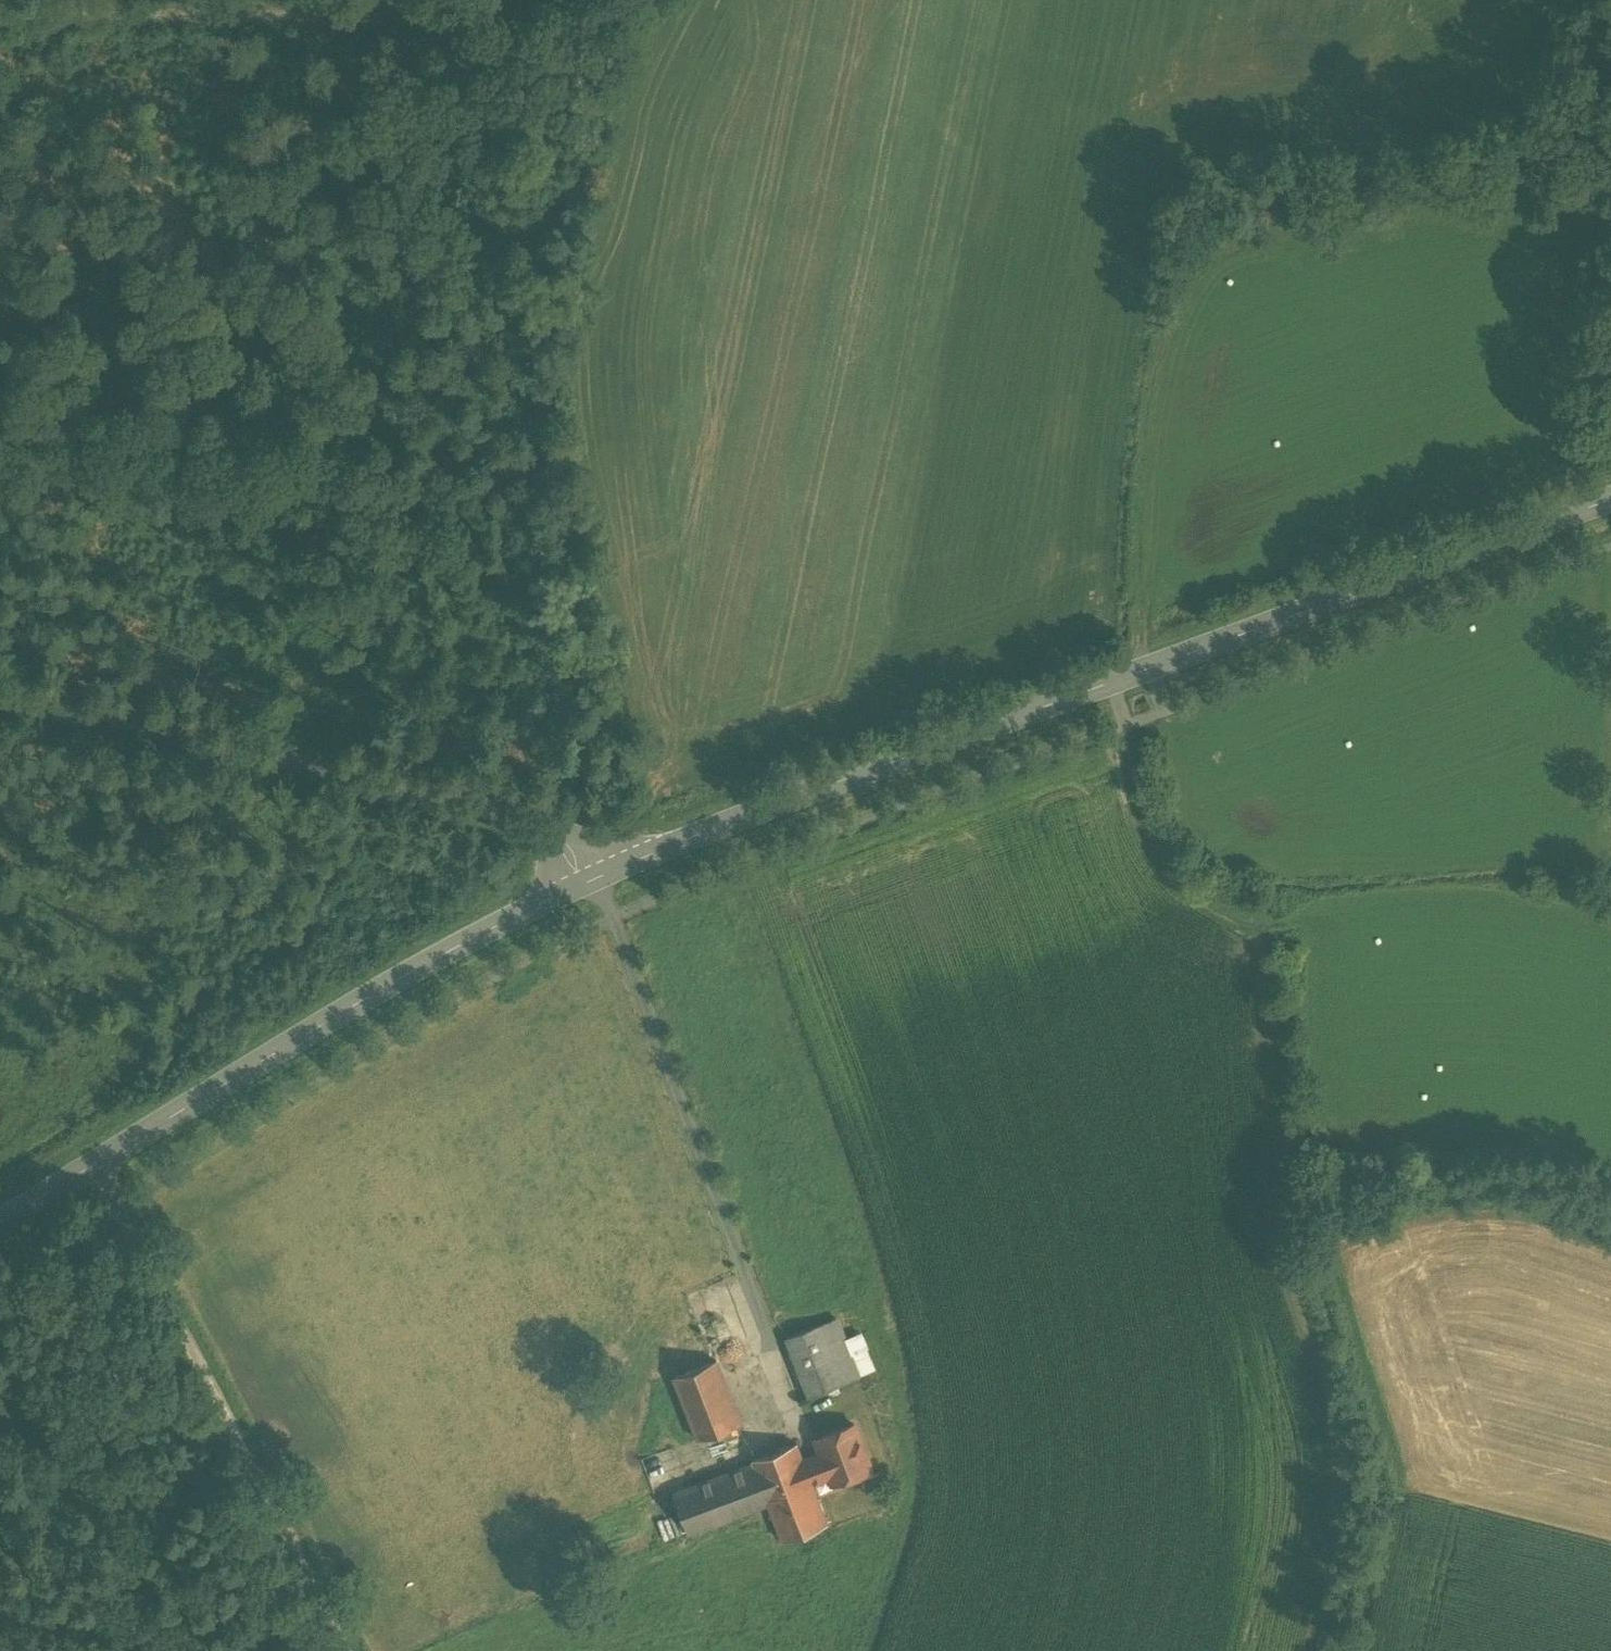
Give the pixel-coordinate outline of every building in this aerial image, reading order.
[(835,1317),(786,1336),(809,1395),(858,1376),(844,1338),(835,1317)] [(711,1362),(674,1376),(698,1438),(740,1422),(716,1360),(711,1362)] [(799,1422),(673,1471),(690,1515),(772,1483),(786,1520),(831,1503),(816,1466),(838,1458),(842,1469),(883,1453),(861,1396),(816,1413),(822,1429),(804,1436),(799,1422)]
